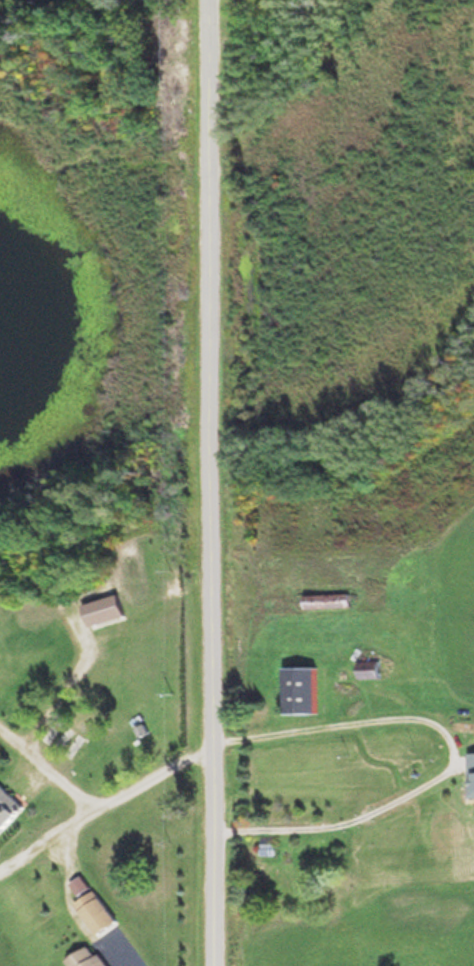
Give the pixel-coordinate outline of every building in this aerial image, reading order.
[(350,607),(350,593),(306,593),(306,607),(350,607)] [(82,605),(89,627),(124,615),(117,594),(82,605)] [(356,678),(402,678),(402,660),(356,660),(356,678)] [(317,666),(286,666),(286,712),(317,712),(317,666)] [(0,787),(0,831),(22,806),(0,787)] [(276,837),(260,837),(260,856),(275,856),(276,837)] [(72,904),(95,935),(115,921),(92,889),(72,904)] [(71,965),(104,965),(89,944),(66,960),(71,965)]
